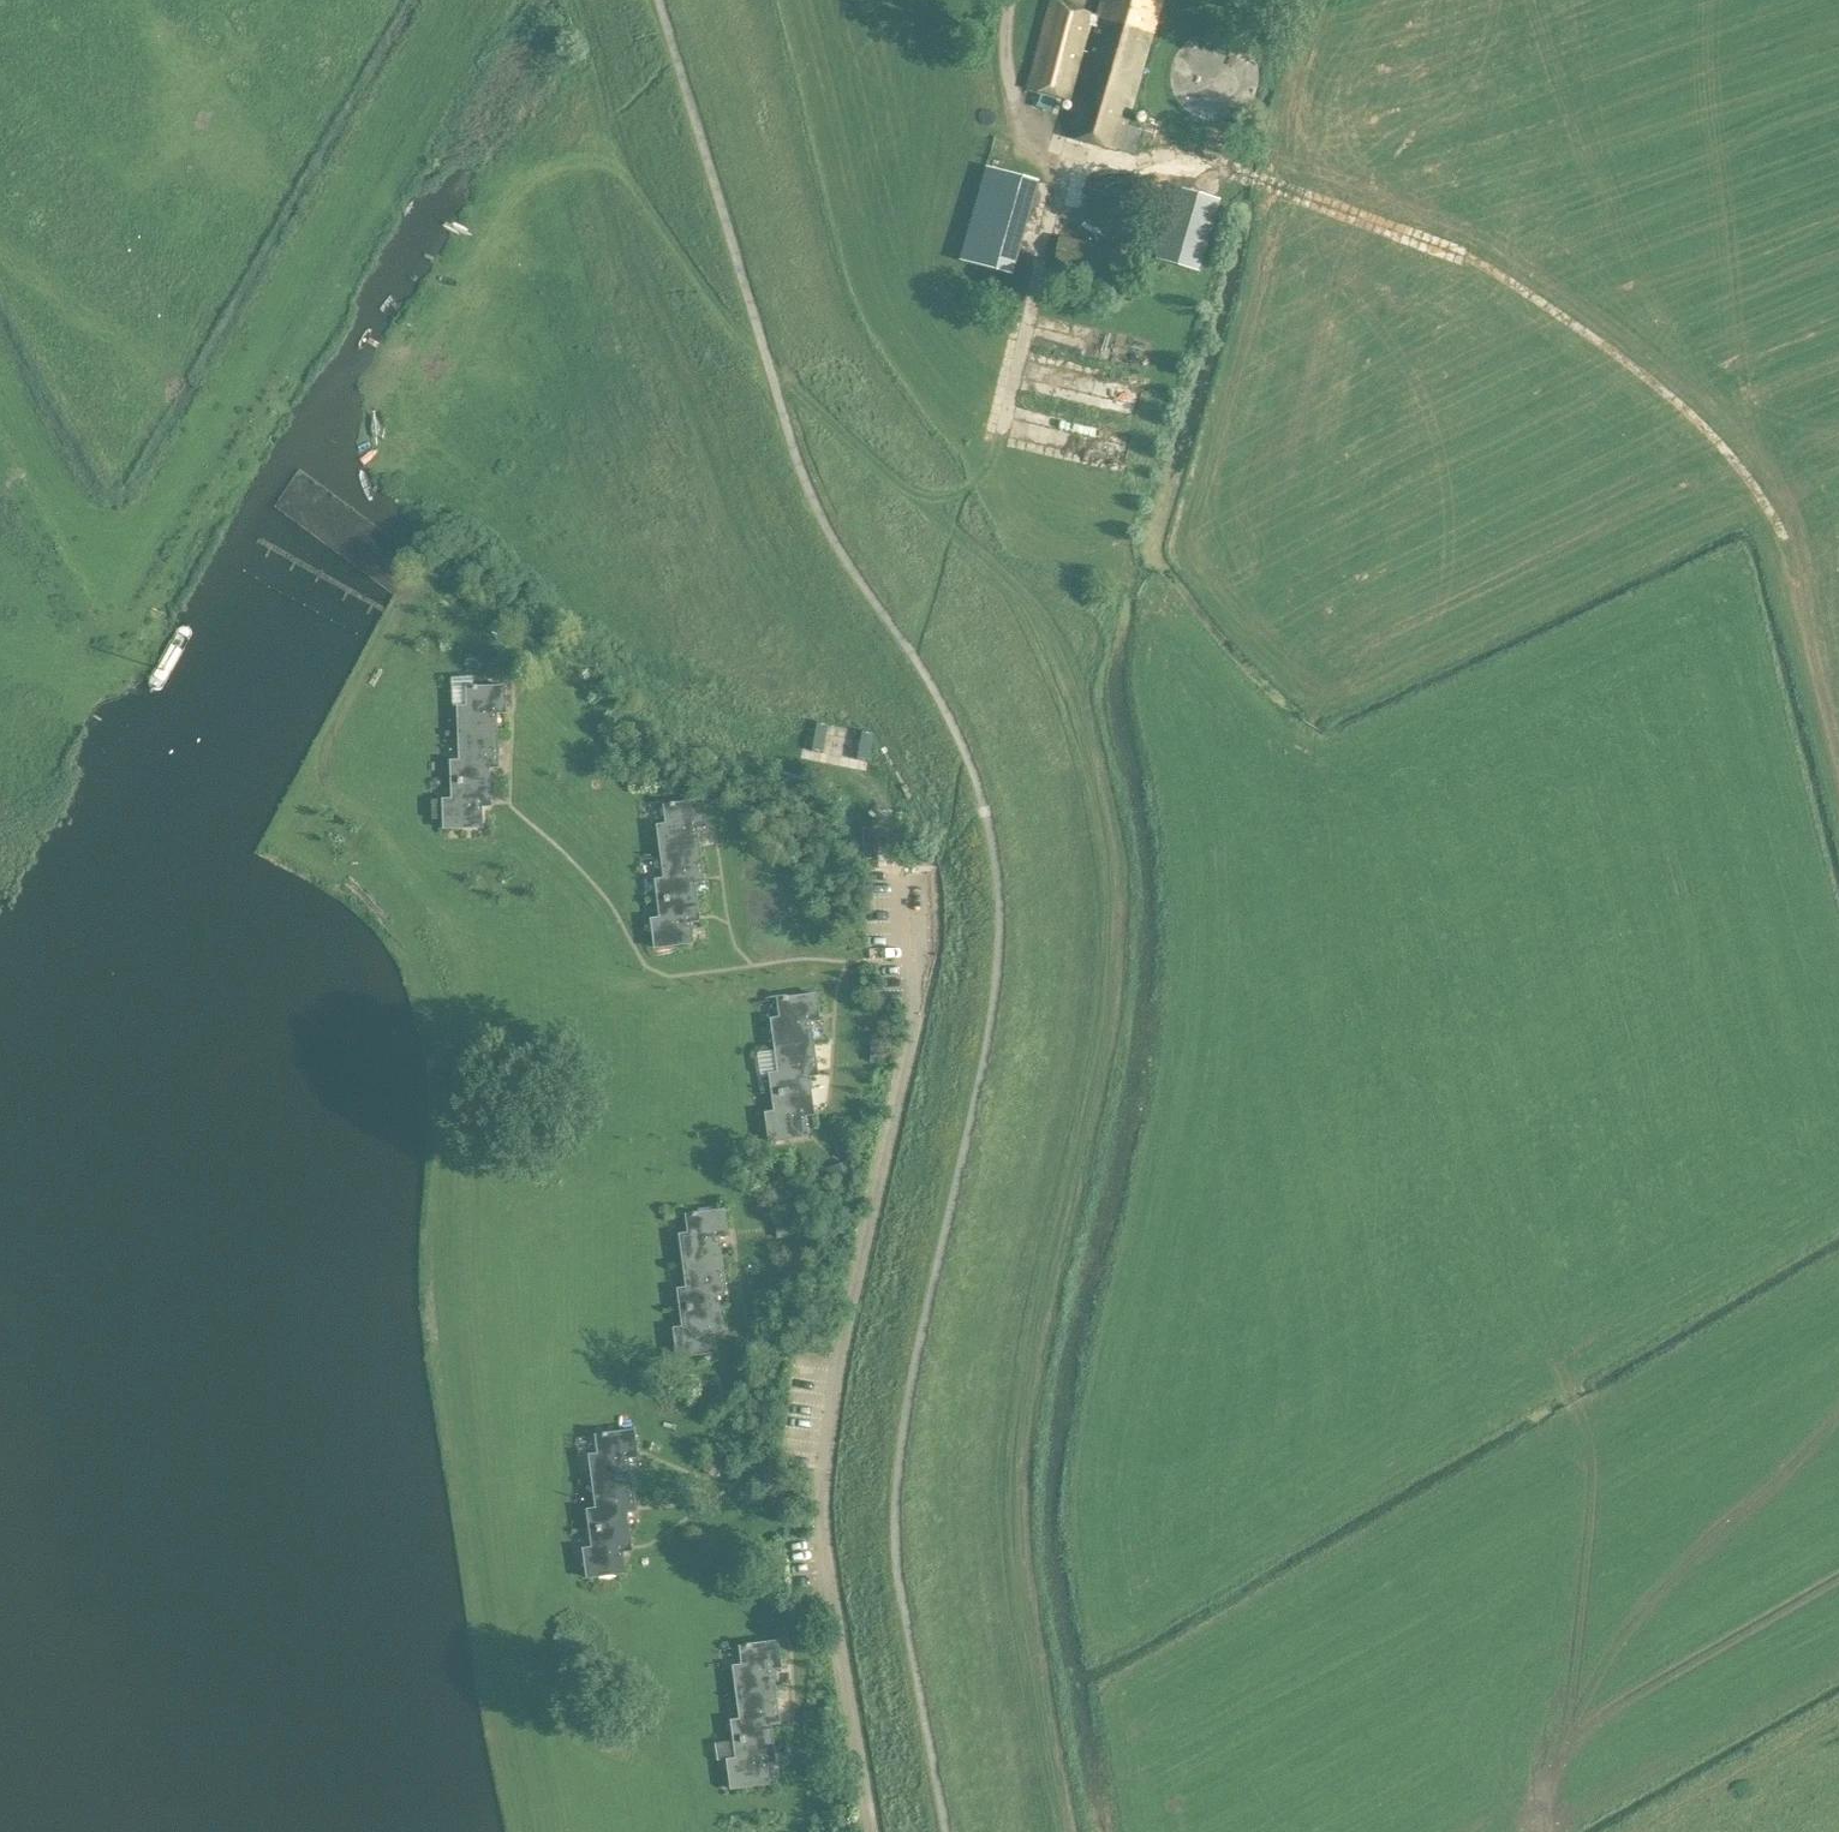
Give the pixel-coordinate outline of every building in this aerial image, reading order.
[(1053,1),(1029,86),(1069,97),(1089,25),(1095,27),(1066,133),(1133,151),(1139,128),(1125,124),(1159,0),(1103,0),(1099,13),(1053,1)] [(1258,79),(1257,67),(1253,55),(1245,44),(1235,37),(1223,32),(1210,31),(1198,34),(1186,41),(1178,50),(1172,61),(1170,74),(1171,86),(1175,98),(1183,108),(1193,115),(1205,119),(1217,120),(1229,117),(1240,111),(1249,102),(1253,96),(1255,91),(1258,79)] [(1012,272),(1038,180),(987,166),(961,258),(1012,272)] [(1197,270),(1218,199),(1177,187),(1156,258),(1197,270)] [(1121,248),(1058,236),(1051,271),(1114,284),(1121,248)] [(1127,343),(1128,362),(1145,361),(1144,342),(1127,343)] [(1093,389),(1102,370),(1078,358),(1069,377),(1093,389)] [(1104,370),(1096,402),(1136,411),(1143,378),(1104,370)] [(459,733),(496,731),(496,712),(505,712),(504,685),(466,686),(467,705),(458,705),(459,733)] [(496,731),(459,733),(460,760),(450,760),(451,779),(488,778),(488,767),(498,766),(496,731)] [(488,778),(451,779),(452,799),(442,799),(443,827),(481,826),(480,805),(489,805),(488,778)] [(661,851),(699,846),(696,826),(705,825),(701,799),(664,804),(667,822),(658,824),(661,851)] [(699,846),(661,851),(664,877),(656,879),(658,898),(696,893),(694,881),(703,880),(699,846)] [(696,893),(658,898),(660,917),(651,918),(655,946),(693,941),(690,920),(699,919),(696,893)] [(775,1045),(813,1040),(810,1020),(818,1019),(815,993),(778,998),(781,1017),(772,1018),(775,1045)] [(813,1040),(775,1045),(779,1071),(770,1072),(773,1091),(810,1086),(809,1075),(817,1074),(813,1040)] [(810,1086),(773,1091),(775,1110),(766,1112),(769,1140),(808,1135),(805,1114),(813,1113),(810,1086)] [(684,1267),(722,1263),(719,1236),(728,1235),(724,1208),(687,1213),(689,1232),(680,1233),(684,1267)] [(722,1263),(684,1267),(686,1287),(678,1288),(681,1314),(719,1309),(717,1290),(726,1289),(722,1263)] [(719,1309),(681,1314),(683,1326),(674,1327),(677,1356),(715,1351),(713,1330),(721,1329),(719,1309)] [(594,1488),(631,1483),(628,1457),(637,1455),(633,1429),(596,1434),(599,1453),(589,1454),(594,1488)] [(631,1483),(594,1488),(597,1507),(587,1508),(591,1535),(629,1530),(626,1511),(635,1510),(631,1483)] [(629,1530),(591,1535),(593,1546),(583,1548),(587,1576),(625,1571),(622,1551),(631,1549),(629,1530)] [(737,1692),(775,1687),(772,1667),(781,1666),(778,1640),(740,1645),(743,1664),(733,1665),(737,1692)] [(775,1687),(737,1692),(740,1718),(731,1719),(734,1738),(772,1734),(770,1722),(779,1721),(775,1687)] [(772,1734),(734,1738),(736,1758),(727,1759),(731,1787),(769,1782),(766,1762),(775,1760),(772,1734)]
